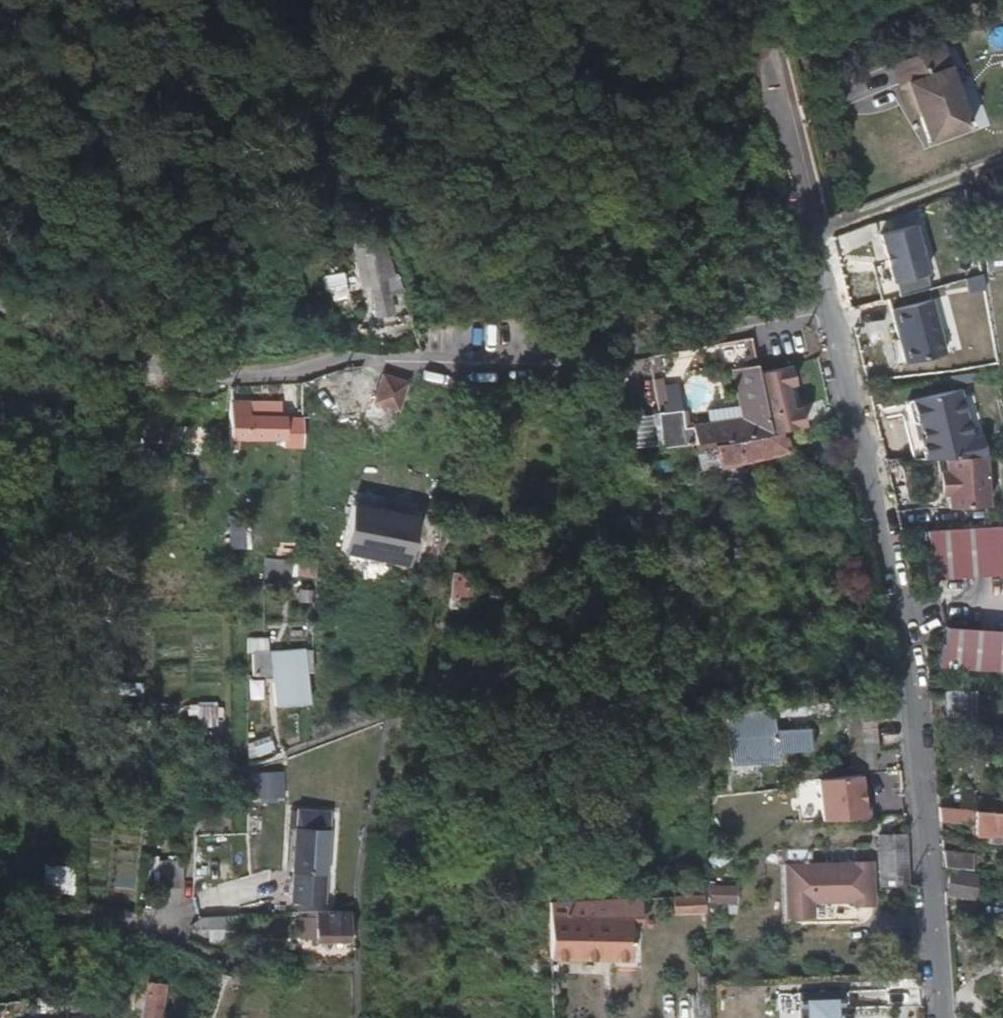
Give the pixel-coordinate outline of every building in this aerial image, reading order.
[(924,83),(928,98),(935,127),(979,115),(957,34),(957,32),(904,46),(915,86),(924,83)] [(919,100),(928,98),(924,83),(915,86),(919,100)] [(893,269),(897,285),(929,279),(914,211),(880,218),(891,270),(893,269)] [(984,234),(985,265),(1002,265),(1002,233),(984,234)] [(391,274),(384,242),(361,248),(378,315),(390,312),(385,295),(381,277),(391,274)] [(344,271),(322,276),(327,302),(349,298),(344,271)] [(381,277),(385,295),(394,292),(391,274),(381,277)] [(965,276),(967,292),(982,290),(980,274),(965,276)] [(929,295),(889,303),(902,364),(943,356),(929,295)] [(400,314),(379,320),(387,350),(393,349),(391,342),(406,338),(400,314)] [(658,361),(649,362),(651,376),(660,375),(658,361)] [(755,374),(754,368),(754,366),(729,369),(736,405),(703,411),(704,426),(680,429),(678,414),(658,417),(662,445),(663,450),(668,449),(712,444),(723,442),(724,445),(767,436),(755,374)] [(789,367),(758,376),(768,433),(800,427),(798,410),(789,412),(785,389),(792,387),(789,367)] [(398,411),(407,383),(381,375),(372,403),(398,411)] [(653,384),(656,407),(673,405),(669,381),(653,384)] [(941,456),(981,454),(978,437),(968,438),(959,391),(911,400),(906,402),(905,403),(904,405),(908,421),(913,421),(921,457),(941,456)] [(229,402),(228,447),(235,448),(235,436),(280,438),(280,446),(299,446),(300,420),(246,417),(247,403),(229,402)] [(782,433),(767,436),(724,445),(723,442),(712,444),(717,471),(787,456),(782,433)] [(663,450),(662,445),(650,446),(653,461),(669,458),(668,449),(663,450)] [(983,504),(981,454),(941,456),(943,505),(983,504)] [(474,474),(458,472),(456,483),(472,485),(474,474)] [(414,518),(349,505),(340,551),(405,564),(414,518)] [(1002,574),(1002,524),(923,526),(925,577),(1002,574)] [(224,579),(224,581),(244,582),(246,546),(228,545),(224,579)] [(280,573),(311,574),(312,556),(253,554),(253,572),(280,573)] [(474,562),(459,560),(457,576),(451,575),(446,610),(467,612),(468,603),(492,607),(493,592),(470,589),(474,562)] [(253,572),(254,584),(280,585),(280,573),(253,572)] [(245,640),(245,658),(249,658),(250,679),(269,679),(270,708),(306,708),(304,669),(307,670),(308,649),(261,652),(260,639),(245,640)] [(971,712),(971,687),(943,687),(943,713),(971,712)] [(757,708),(725,709),(728,760),(772,757),(772,755),(810,753),(810,730),(770,732),(770,736),(765,736),(764,722),(758,722),(757,708)] [(720,710),(701,711),(702,722),(721,721),(720,710)] [(872,715),(845,716),(849,771),(873,770),(872,753),(875,753),(872,715)] [(189,719),(152,717),(152,730),(189,731),(189,719)] [(243,743),(247,756),(271,748),(267,736),(243,743)] [(247,771),(248,799),(284,798),(283,770),(247,771)] [(818,797),(860,793),(859,778),(817,782),(818,797)] [(821,824),(868,821),(868,806),(862,806),(860,793),(818,797),(821,824)] [(983,812),(983,798),(960,797),(959,810),(983,812)] [(983,798),(983,812),(1002,813),(1002,799),(983,798)] [(984,842),(1002,843),(1002,813),(983,812),(959,810),(937,809),(938,821),(970,823),(970,833),(985,834),(984,842)] [(329,814),(287,813),(287,829),(295,829),(292,904),(326,905),(329,814)] [(541,827),(541,843),(551,843),(551,826),(541,827)] [(904,886),(905,837),(878,837),(878,885),(904,886)] [(838,847),(811,848),(811,863),(838,863),(838,847)] [(811,863),(811,848),(784,848),(786,918),(811,917),(811,901),(854,900),(854,905),(870,904),(870,900),(872,900),(872,883),(869,883),(869,862),(838,863),(811,863)] [(940,852),(941,868),(970,871),(972,856),(940,852)] [(42,890),(69,891),(70,865),(43,864),(42,890)] [(973,894),(974,872),(947,869),(945,891),(973,894)] [(705,873),(705,897),(728,898),(729,874),(711,873),(705,873)] [(156,901),(155,878),(141,878),(141,901),(156,901)] [(181,878),(155,878),(156,901),(180,901),(181,878)] [(266,891),(237,892),(238,913),(266,912),(266,891)] [(674,914),(703,913),(702,896),(673,898),(674,914)] [(552,903),(551,961),(567,961),(568,957),(568,947),(601,947),(601,953),(610,953),(610,957),(610,963),(630,963),(630,920),(640,921),(641,899),(594,901),(552,903)] [(344,912),(305,914),(305,945),(346,944),(344,912)] [(191,919),(191,931),(206,930),(206,944),(238,943),(238,917),(191,919)] [(568,947),(568,957),(610,957),(610,953),(601,953),(601,947),(568,947)] [(142,982),(137,1017),(154,1017),(158,985),(142,982)] [(838,995),(797,997),(797,1017),(839,1017),(839,1011),(838,995)] [(847,995),(838,995),(839,1011),(848,1011),(847,995)] [(707,999),(691,999),(691,1017),(708,1017),(707,999)]
